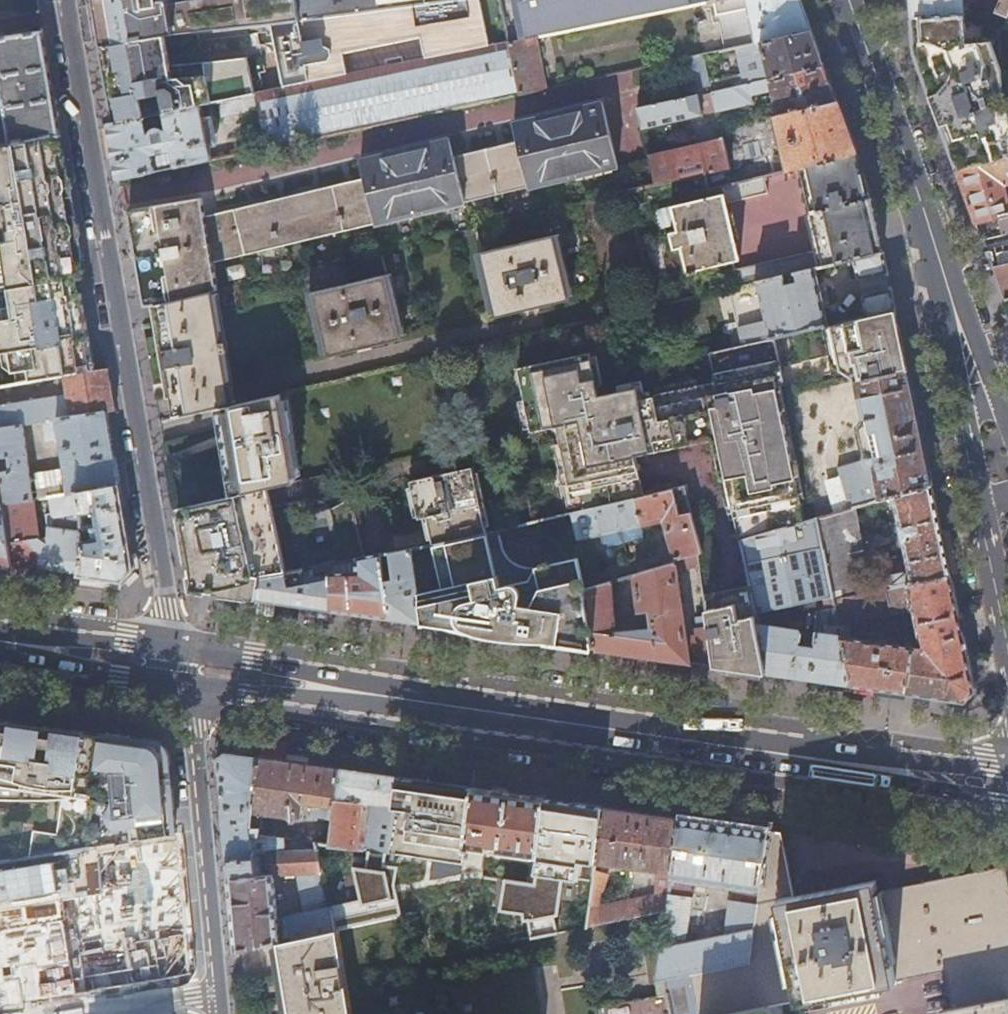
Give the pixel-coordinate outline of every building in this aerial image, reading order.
[(94,19),(99,46),(148,37),(164,35),(196,31),(270,22),(342,14),(340,0),(91,0),(94,19)] [(342,14),(270,22),(284,88),(347,76),(342,53),(420,37),(425,60),(489,47),(479,0),(461,0),(342,14)] [(342,14),(461,0),(340,0),(342,14)] [(507,43),(535,38),(714,2),(721,0),(498,0),(507,43)] [(714,2),(724,50),(755,43),(810,32),(802,8),(799,0),(721,0),(714,2)] [(910,17),(963,12),(962,0),(908,0),(910,17)] [(972,11),(994,9),(998,0),(974,0),(972,11)] [(994,9),(1006,15),(1007,9),(1007,6),(1007,4),(1007,3),(1007,0),(998,0),(994,9)] [(972,11),(963,12),(965,34),(966,42),(988,40),(987,36),(990,36),(990,35),(997,35),(994,9),(972,11)] [(1003,100),(1000,73),(988,40),(966,42),(965,34),(963,12),(910,17),(913,48),(913,53),(920,72),(936,114),(941,129),(946,142),(956,171),(1007,158),(1007,99),(1003,100)] [(41,31),(0,38),(0,84),(9,142),(53,135),(58,134),(54,110),(41,31)] [(257,32),(249,33),(251,44),(258,44),(257,32)] [(758,74),(759,81),(823,67),(817,50),(810,32),(755,43),(759,61),(764,60),(766,71),(758,74)] [(148,37),(99,46),(101,60),(109,102),(110,106),(113,123),(144,117),(165,112),(200,105),(218,102),(252,95),(254,94),(246,56),(169,65),(164,35),(148,37)] [(535,38),(507,43),(518,94),(545,88),(535,38)] [(284,88),(255,94),(265,147),(518,94),(507,43),(489,47),(425,60),(347,76),(284,88)] [(759,81),(637,108),(642,129),(703,115),(703,113),(714,111),(714,112),(751,104),(750,96),(771,92),(777,117),(836,104),(829,84),(823,67),(759,81)] [(254,107),(252,95),(218,102),(221,113),(254,107)] [(515,136),(605,116),(601,101),(512,121),(515,136)] [(836,104),(777,117),(773,118),(785,171),(800,168),(854,156),(855,155),(845,128),(836,104)] [(144,117),(113,123),(108,124),(108,125),(110,137),(114,165),(117,179),(211,159),(200,105),(165,112),(168,129),(165,130),(161,129),(157,129),(154,131),(152,133),(147,134),(144,117)] [(228,240),(222,211),(204,215),(200,197),(126,209),(138,282),(140,291),(142,305),(148,304),(153,303),(212,289),(216,288),(210,257),(373,219),(374,220),(462,201),(462,199),(527,184),(528,185),(616,165),(605,116),(515,136),(516,140),(452,154),(451,150),(362,170),(364,178),(348,182),(354,211),(228,240)] [(70,192),(72,187),(70,178),(67,173),(64,156),(61,150),(60,141),(53,135),(9,142),(0,143),(0,245),(1,245),(4,259),(0,259),(0,290),(9,289),(77,277),(81,271),(80,262),(81,259),(78,239),(80,233),(78,224),(75,220),(70,192)] [(362,170),(451,150),(447,136),(359,156),(362,170)] [(721,137),(647,154),(654,184),(679,179),(678,173),(687,171),(687,166),(695,165),(696,169),(702,167),(703,173),(728,167),(721,137)] [(731,270),(734,287),(756,282),(814,269),(852,260),(882,253),(878,217),(872,202),(866,203),(854,156),(800,168),(811,212),(807,213),(816,251),(731,270)] [(956,171),(968,203),(975,223),(1007,214),(1007,209),(1001,183),(1007,181),(1007,158),(956,171)] [(723,186),(720,186),(721,195),(669,207),(674,232),(669,233),(673,250),(678,249),(684,273),(686,273),(686,276),(695,274),(694,271),(738,261),(725,203),(765,194),(762,177),(723,186)] [(348,182),(222,211),(228,240),(354,211),(348,182)] [(975,223),(981,240),(1007,233),(1007,214),(975,223)] [(552,235),(478,252),(493,318),(568,300),(552,235)] [(985,251),(991,267),(1007,263),(1007,245),(985,251)] [(882,253),(852,260),(857,282),(887,275),(882,253)] [(226,267),(230,280),(247,275),(243,262),(226,267)] [(991,267),(1000,291),(1003,299),(1007,298),(1007,263),(991,267)] [(814,269),(756,282),(769,339),(773,338),(822,327),(826,326),(814,269)] [(384,274),(311,291),(326,356),(400,340),(384,274)] [(887,275),(857,282),(860,296),(890,290),(889,283),(887,275)] [(9,289),(10,295),(12,306),(4,308),(2,308),(0,308),(0,355),(5,354),(9,354),(13,373),(23,371),(25,383),(63,377),(90,372),(85,341),(88,341),(81,300),(77,277),(9,289)] [(221,342),(212,289),(153,303),(160,347),(156,348),(162,383),(166,383),(169,398),(173,418),(216,408),(232,404),(222,351),(227,350),(225,342),(221,342)] [(890,290),(860,296),(865,317),(894,311),(890,290)] [(12,306),(10,295),(2,296),(4,308),(12,306)] [(153,303),(148,304),(156,348),(160,347),(153,303)] [(832,371),(851,382),(853,383),(854,383),(907,371),(901,342),(894,311),(865,317),(861,318),(826,326),(822,327),(832,371)] [(769,339),(746,344),(760,403),(778,399),(776,389),(775,383),(782,382),(773,338),(769,339)] [(93,372),(88,341),(85,341),(90,372),(93,372)] [(746,344),(709,353),(715,380),(698,384),(658,393),(654,394),(654,396),(651,396),(640,399),(637,387),(621,391),(599,396),(597,385),(596,379),(523,395),(525,402),(531,430),(531,434),(558,429),(561,446),(574,509),(574,513),(644,498),(636,458),(714,442),(722,482),(728,481),(736,522),(740,541),(805,521),(801,500),(778,399),(760,403),(746,344)] [(518,369),(523,395),(596,379),(591,357),(591,353),(518,369)] [(596,379),(602,377),(597,355),(591,357),(596,379)] [(90,372),(63,377),(65,391),(0,401),(0,427),(22,424),(42,421),(105,411),(105,412),(114,410),(110,388),(106,370),(95,371),(93,372),(90,372)] [(13,373),(15,385),(25,383),(23,371),(13,373)] [(506,371),(500,372),(503,386),(509,384),(506,371)] [(838,469),(846,510),(853,508),(892,496),(931,485),(919,429),(909,382),(907,371),(854,383),(861,415),(856,423),(865,463),(838,469)] [(658,393),(698,384),(697,377),(656,386),(658,393)] [(636,381),(637,387),(640,399),(651,396),(650,391),(645,392),(642,380),(636,381)] [(619,385),(621,391),(637,387),(636,381),(619,385)] [(778,399),(801,500),(809,499),(784,387),(776,389),(778,399)] [(284,392),(232,404),(216,408),(231,496),(267,488),(294,483),(293,474),(298,472),(284,392)] [(531,430),(525,402),(520,403),(525,431),(531,430)] [(111,445),(105,412),(105,411),(42,421),(44,441),(59,438),(65,468),(34,474),(37,498),(40,497),(77,491),(118,485),(114,464),(111,445)] [(0,427),(0,459),(8,457),(10,470),(0,472),(0,487),(2,503),(32,499),(22,424),(0,427)] [(568,510),(574,509),(561,446),(555,447),(568,510)] [(433,547),(486,534),(470,469),(407,484),(416,522),(425,520),(431,547),(433,547)] [(728,481),(722,482),(731,523),(736,522),(728,481)] [(82,550),(78,574),(121,580),(126,575),(132,569),(124,525),(121,504),(118,485),(77,491),(78,515),(96,513),(98,539),(80,540),(82,550)] [(936,512),(931,485),(892,496),(908,573),(884,578),(886,589),(950,577),(945,555),(936,512)] [(11,574),(12,565),(12,564),(2,503),(0,487),(0,573),(11,574)] [(231,496),(177,508),(188,569),(190,569),(191,576),(190,576),(199,585),(208,593),(208,592),(215,593),(215,594),(257,601),(260,578),(285,573),(267,488),(231,496)] [(50,514),(53,517),(51,527),(45,526),(46,536),(38,536),(32,499),(2,503),(12,564),(12,565),(28,567),(59,571),(78,574),(82,550),(80,540),(79,531),(79,529),(78,515),(77,491),(40,497),(41,502),(47,502),(50,514)] [(574,513),(572,514),(578,541),(622,530),(640,526),(661,521),(672,561),(695,554),(700,553),(688,513),(678,516),(670,492),(644,498),(574,513)] [(846,510),(815,519),(832,600),(870,592),(853,508),(846,510)] [(79,529),(79,531),(80,540),(98,539),(96,513),(78,515),(79,529)] [(805,521),(740,541),(749,588),(766,675),(794,679),(821,683),(849,687),(839,636),(837,626),(832,600),(815,519),(805,521)] [(640,526),(622,530),(625,543),(643,539),(640,526)] [(515,642),(545,642),(551,643),(557,644),(594,649),(584,590),(577,560),(537,568),(526,568),(521,567),(512,562),(504,554),(502,550),(497,531),(486,534),(433,547),(442,590),(417,595),(411,550),(380,556),(388,620),(394,620),(392,632),(412,635),(417,636),(439,639),(440,628),(465,634),(490,639),(515,642)] [(695,554),(672,561),(671,561),(671,565),(632,576),(637,612),(648,610),(649,621),(639,622),(635,625),(636,631),(614,633),(608,583),(584,590),(594,649),(654,658),(712,667),(706,627),(683,631),(673,568),(678,567),(680,571),(697,566),(695,554)] [(379,555),(364,558),(364,560),(356,561),(353,571),(330,571),(329,611),(356,615),(359,615),(388,620),(380,556),(379,555)] [(353,571),(356,561),(330,565),(330,571),(353,571)] [(327,621),(328,611),(329,611),(330,571),(330,565),(322,567),(323,570),(314,571),(315,576),(303,578),(302,570),(285,573),(260,578),(257,601),(267,602),(287,605),(289,605),(306,608),(305,618),(315,620),(327,621)] [(870,592),(832,600),(837,626),(913,611),(919,641),(924,640),(924,648),(839,636),(849,687),(870,690),(912,696),(964,703),(974,693),(962,635),(950,577),(886,589),(870,592)] [(766,675),(749,588),(716,594),(713,596),(712,598),(712,599),(712,601),(703,603),(706,627),(712,667),(766,675)] [(97,777),(103,735),(28,724),(0,720),(0,798),(20,799),(59,798),(54,834),(30,831),(26,857),(86,848),(93,799),(96,777),(97,777)] [(161,749),(156,743),(125,738),(103,735),(97,777),(96,777),(93,799),(105,800),(112,802),(108,817),(108,818),(109,819),(110,821),(117,826),(133,825),(134,840),(173,834),(169,798),(166,754),(161,749)] [(256,758),(255,758),(257,745),(239,742),(228,741),(225,754),(224,753),(215,760),(220,812),(225,862),(252,859),(253,876),(271,874),(271,875),(292,874),(318,873),(311,844),(310,843),(294,840),(292,851),(280,850),(282,838),(269,836),(257,834),(258,828),(258,826),(247,825),(256,758)] [(283,762),(256,758),(247,825),(258,826),(260,814),(284,817),(283,824),(289,825),(289,823),(297,824),(299,803),(308,804),(308,817),(315,818),(317,805),(321,806),(318,819),(330,820),(337,770),(310,766),(283,762)] [(365,774),(337,770),(330,820),(326,845),(383,852),(394,778),(365,774)] [(436,784),(394,778),(383,852),(409,856),(460,862),(462,847),(471,789),(436,784)] [(533,857),(543,799),(505,793),(471,789),(462,847),(533,857)] [(529,884),(532,938),(585,927),(585,926),(592,872),(594,863),(601,807),(563,802),(543,799),(533,857),(529,884)] [(592,872),(585,926),(665,910),(667,894),(669,877),(678,818),(653,815),(640,813),(621,810),(601,807),(594,863),(655,871),(654,895),(597,906),(605,876),(592,872)] [(678,818),(669,877),(757,890),(765,831),(740,827),(725,825),(703,822),(678,818)] [(270,829),(258,828),(257,834),(269,836),(270,829)] [(1004,867),(917,883),(877,891),(875,879),(858,883),(827,889),(792,896),(786,865),(779,833),(772,832),(765,831),(757,890),(756,898),(746,962),(689,973),(697,1013),(765,1013),(764,1009),(896,982),(895,980),(944,970),(951,1007),(943,1009),(944,1013),(1007,1013),(1007,889),(1004,867)] [(138,885),(177,879),(175,858),(173,834),(134,840),(135,855),(130,856),(131,863),(136,862),(138,885)] [(292,851),(294,840),(282,838),(280,850),(292,851)] [(115,843),(87,847),(86,848),(26,857),(8,860),(12,886),(119,869),(115,843)] [(532,938),(529,884),(419,908),(409,856),(383,852),(326,845),(312,843),(311,844),(318,873),(331,929),(332,930),(419,912),(427,956),(512,939),(532,938)] [(252,859),(225,862),(225,869),(226,878),(253,876),(252,859)] [(331,929),(318,873),(292,874),(301,912),(283,916),(288,939),(331,929)] [(253,876),(226,878),(233,951),(238,950),(275,942),(276,941),(271,875),(271,874),(253,876)] [(177,879),(138,885),(136,885),(138,907),(178,900),(177,889),(177,879)] [(687,897),(667,894),(665,910),(655,980),(689,973),(746,962),(756,898),(730,895),(724,935),(681,943),(687,897)] [(332,930),(331,929),(288,939),(276,941),(275,942),(291,1013),(351,1013),(332,930)] [(655,980),(659,1000),(662,1013),(697,1013),(689,973),(655,980)]
